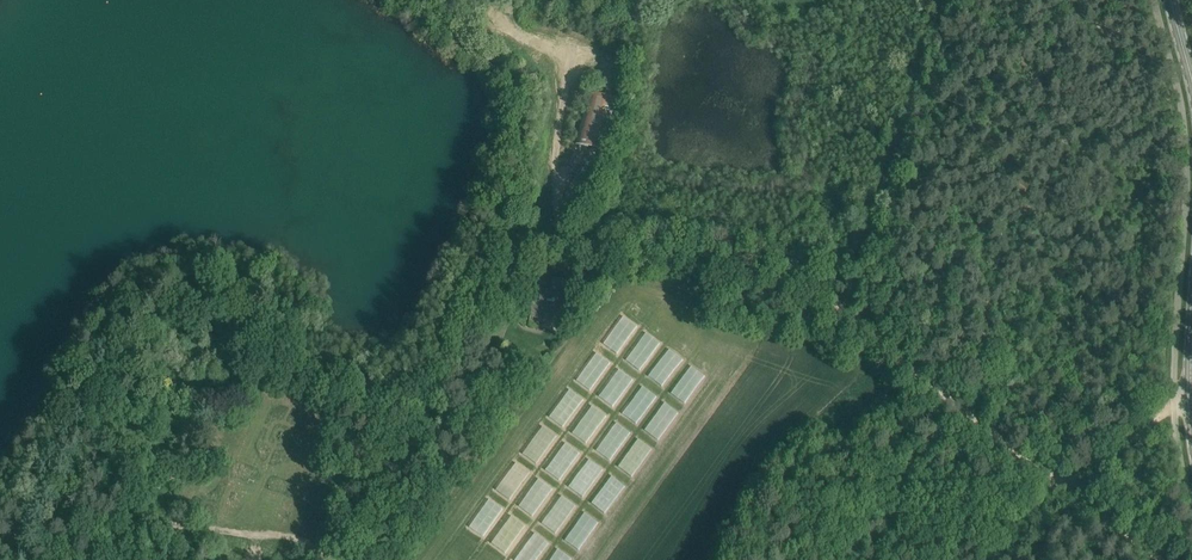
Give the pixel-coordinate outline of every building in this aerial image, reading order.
[(624,101),(589,92),(578,132),(575,144),(610,153),(613,141),(624,101)] [(567,282),(552,279),(550,291),(542,290),(539,303),(535,302),(535,301),(533,301),(532,303),(533,303),(531,316),(561,320),(564,304),(563,304),(566,292),(565,291),(567,282)] [(173,284),(176,297),(186,294),(182,281),(173,284)]
